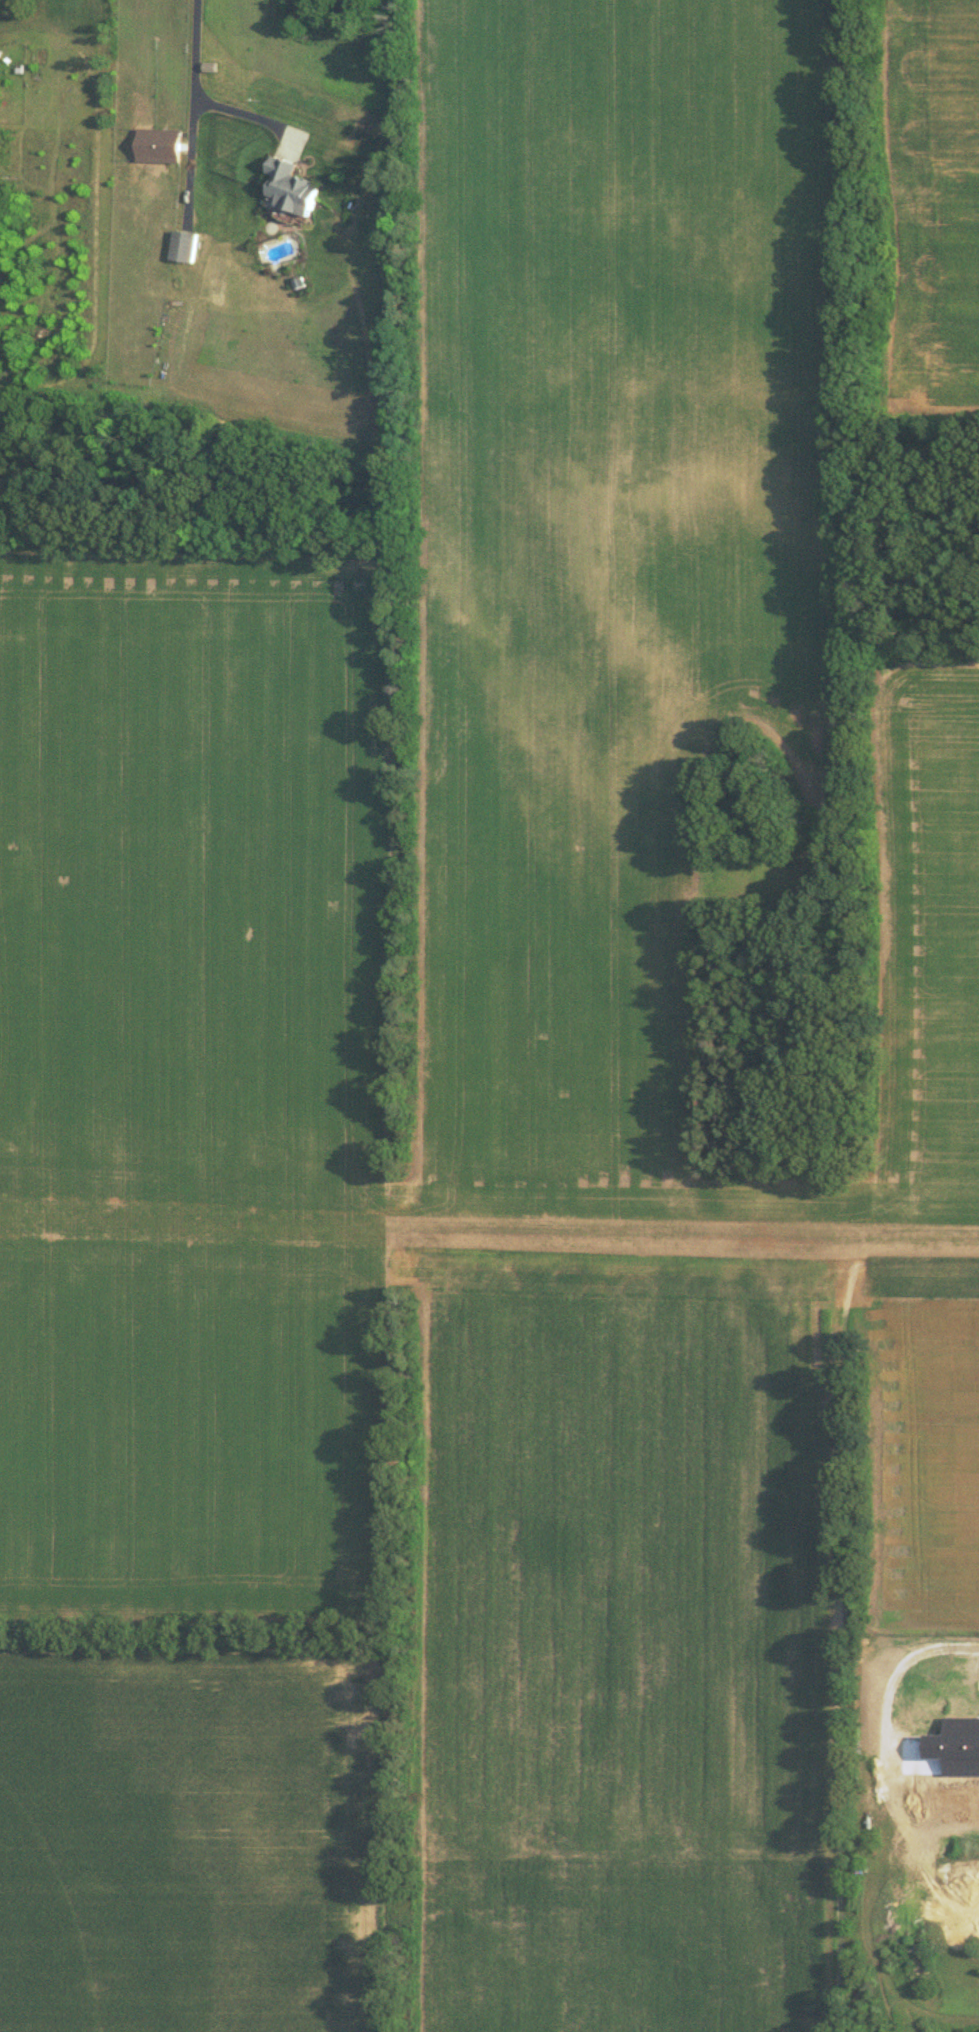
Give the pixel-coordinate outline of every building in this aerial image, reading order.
[(133,160),(176,161),(177,128),(134,127),(133,160)] [(307,215),(318,182),(292,173),(296,162),(271,153),(265,170),(272,173),(265,193),(276,196),(274,203),(307,215)] [(190,260),(194,231),(171,228),(167,257),(190,260)]
